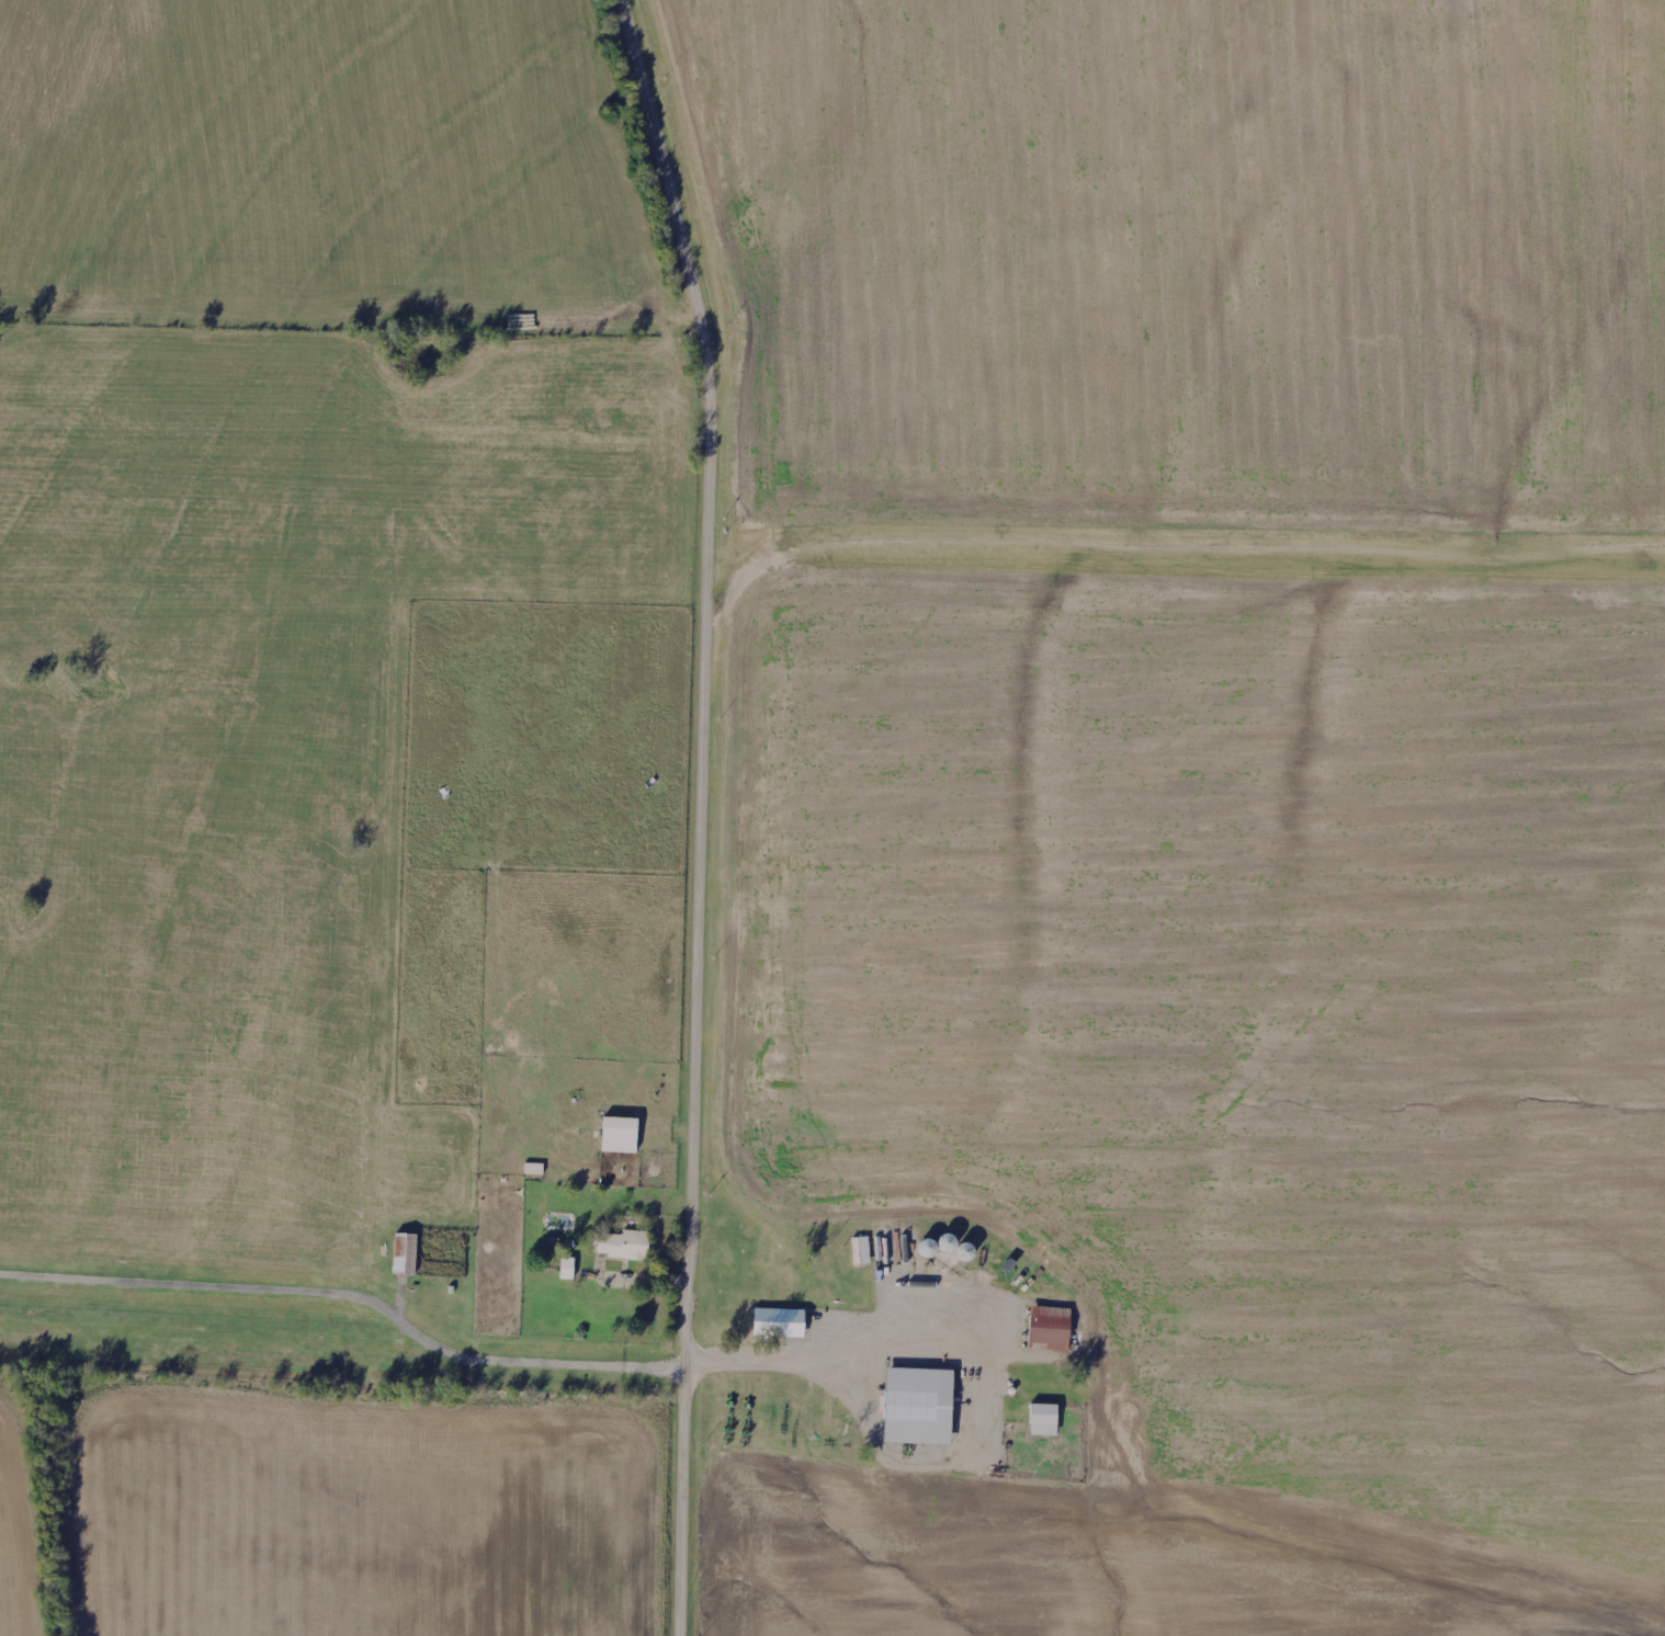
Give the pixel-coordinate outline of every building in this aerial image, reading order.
[(599,1152),(636,1153),(636,1118),(600,1118),(599,1152)] [(523,1174),(543,1175),(543,1164),(524,1163),(523,1174)] [(621,1234),(592,1233),(591,1256),(646,1258),(647,1232),(622,1231),(621,1234)] [(392,1274),(414,1275),(415,1234),(393,1234),(392,1274)] [(852,1238),(854,1265),(869,1264),(868,1237),(852,1238)] [(1045,1350),(1067,1351),(1069,1309),(1029,1307),(1027,1343),(1045,1344),(1045,1350)] [(751,1337),(801,1339),(802,1310),(751,1309),(751,1337)] [(951,1371),(884,1368),(881,1443),(948,1445),(951,1371)] [(1029,1436),(1055,1436),(1055,1405),(1029,1405),(1029,1436)]
